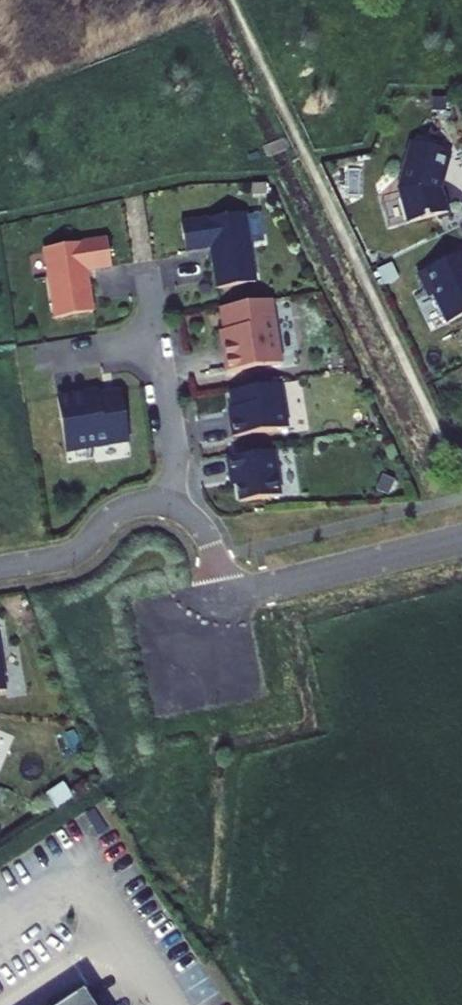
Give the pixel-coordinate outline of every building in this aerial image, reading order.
[(409,233),(448,223),(444,207),(438,204),(436,200),(440,188),(443,187),(449,163),(412,154),(400,200),(409,233)] [(183,234),(187,262),(212,258),(219,299),(257,293),(246,224),(183,234)] [(46,260),(57,329),(95,323),(89,282),(114,278),(109,250),(46,260)] [(418,284),(427,303),(434,306),(447,334),(461,327),(461,263),(418,284)] [(224,358),(228,383),(283,374),(273,311),(222,319),(226,342),(228,357),(224,358)] [(232,432),(235,447),(290,438),(283,394),(231,402),(234,418),(236,431),(232,432)] [(60,408),(69,463),(132,453),(124,402),(101,406),(86,408),(85,404),(60,408)] [(276,460),(229,468),(232,484),(237,483),(239,496),(242,512),(283,505),(276,460)] [(10,701),(0,640),(0,702),(10,701)] [(88,984),(56,1004),(101,1004),(88,984)]
